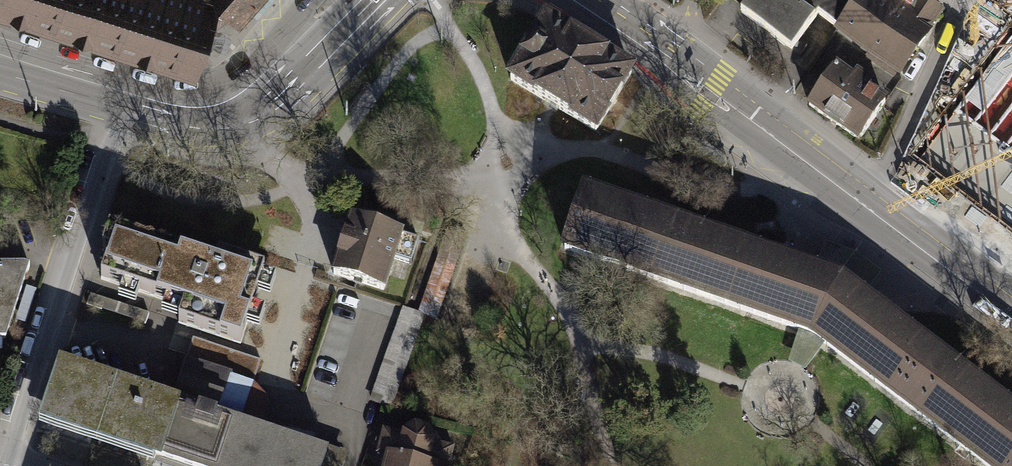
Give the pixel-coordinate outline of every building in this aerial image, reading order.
[(193,63),(213,0),(0,0),(0,1),(193,63)] [(251,0),(220,0),(238,15),(251,0)] [(838,31),(856,4),(851,0),(750,0),(740,13),(751,21),(777,41),(791,52),(818,16),(838,31)] [(925,37),(903,21),(911,8),(899,0),(859,0),(856,4),(838,31),(869,52),(868,57),(878,64),(880,60),(900,73),(925,37)] [(911,8),(917,0),(899,0),(911,8)] [(911,8),(903,21),(925,37),(942,12),(925,0),(917,0),(911,8)] [(631,73),(546,21),(510,79),(596,131),(631,73)] [(999,106),(1011,88),(1011,72),(981,49),(960,78),(999,106)] [(835,68),(809,105),(859,141),(885,103),(867,90),(871,84),(857,74),(852,80),(835,68)] [(959,210),(995,161),(974,146),(986,129),(966,114),(955,129),(940,118),(902,170),(959,210)] [(998,158),(1004,143),(984,133),(977,148),(998,158)] [(986,465),(1011,465),(1011,416),(855,297),(872,273),(853,259),(830,251),(822,280),(589,199),(583,197),(564,249),(799,330),(810,334),(819,339),(825,344),(973,456),(986,465)] [(334,274),(383,289),(392,258),(411,264),(418,242),(400,236),(400,234),(384,229),(387,222),(371,217),(368,225),(351,219),(334,274)] [(425,314),(436,318),(465,232),(449,227),(420,313),(425,314)] [(216,265),(109,229),(102,250),(110,253),(101,279),(184,306),(179,323),(240,343),(265,271),(219,256),(216,265)] [(1,351),(32,269),(0,269),(0,351),(1,351)] [(149,314),(90,294),(86,305),(145,325),(149,314)] [(402,306),(369,401),(392,409),(423,320),(425,314),(420,313),(407,308),(402,306)] [(193,338),(185,363),(229,377),(252,384),(260,360),(193,338)] [(173,402),(173,404),(258,432),(262,420),(268,400),(254,385),(252,384),(229,377),(185,363),(173,402)] [(154,462),(155,456),(173,404),(173,402),(132,388),(133,385),(115,379),(106,380),(59,364),(40,424),(55,429),(154,462)] [(155,456),(184,465),(342,465),(344,461),(309,449),(258,432),(173,404),(155,456)] [(454,448),(432,442),(433,440),(426,430),(415,427),(405,433),(404,435),(383,431),(377,454),(381,455),(380,458),(384,463),(386,464),(385,465),(449,465),(454,448)]
